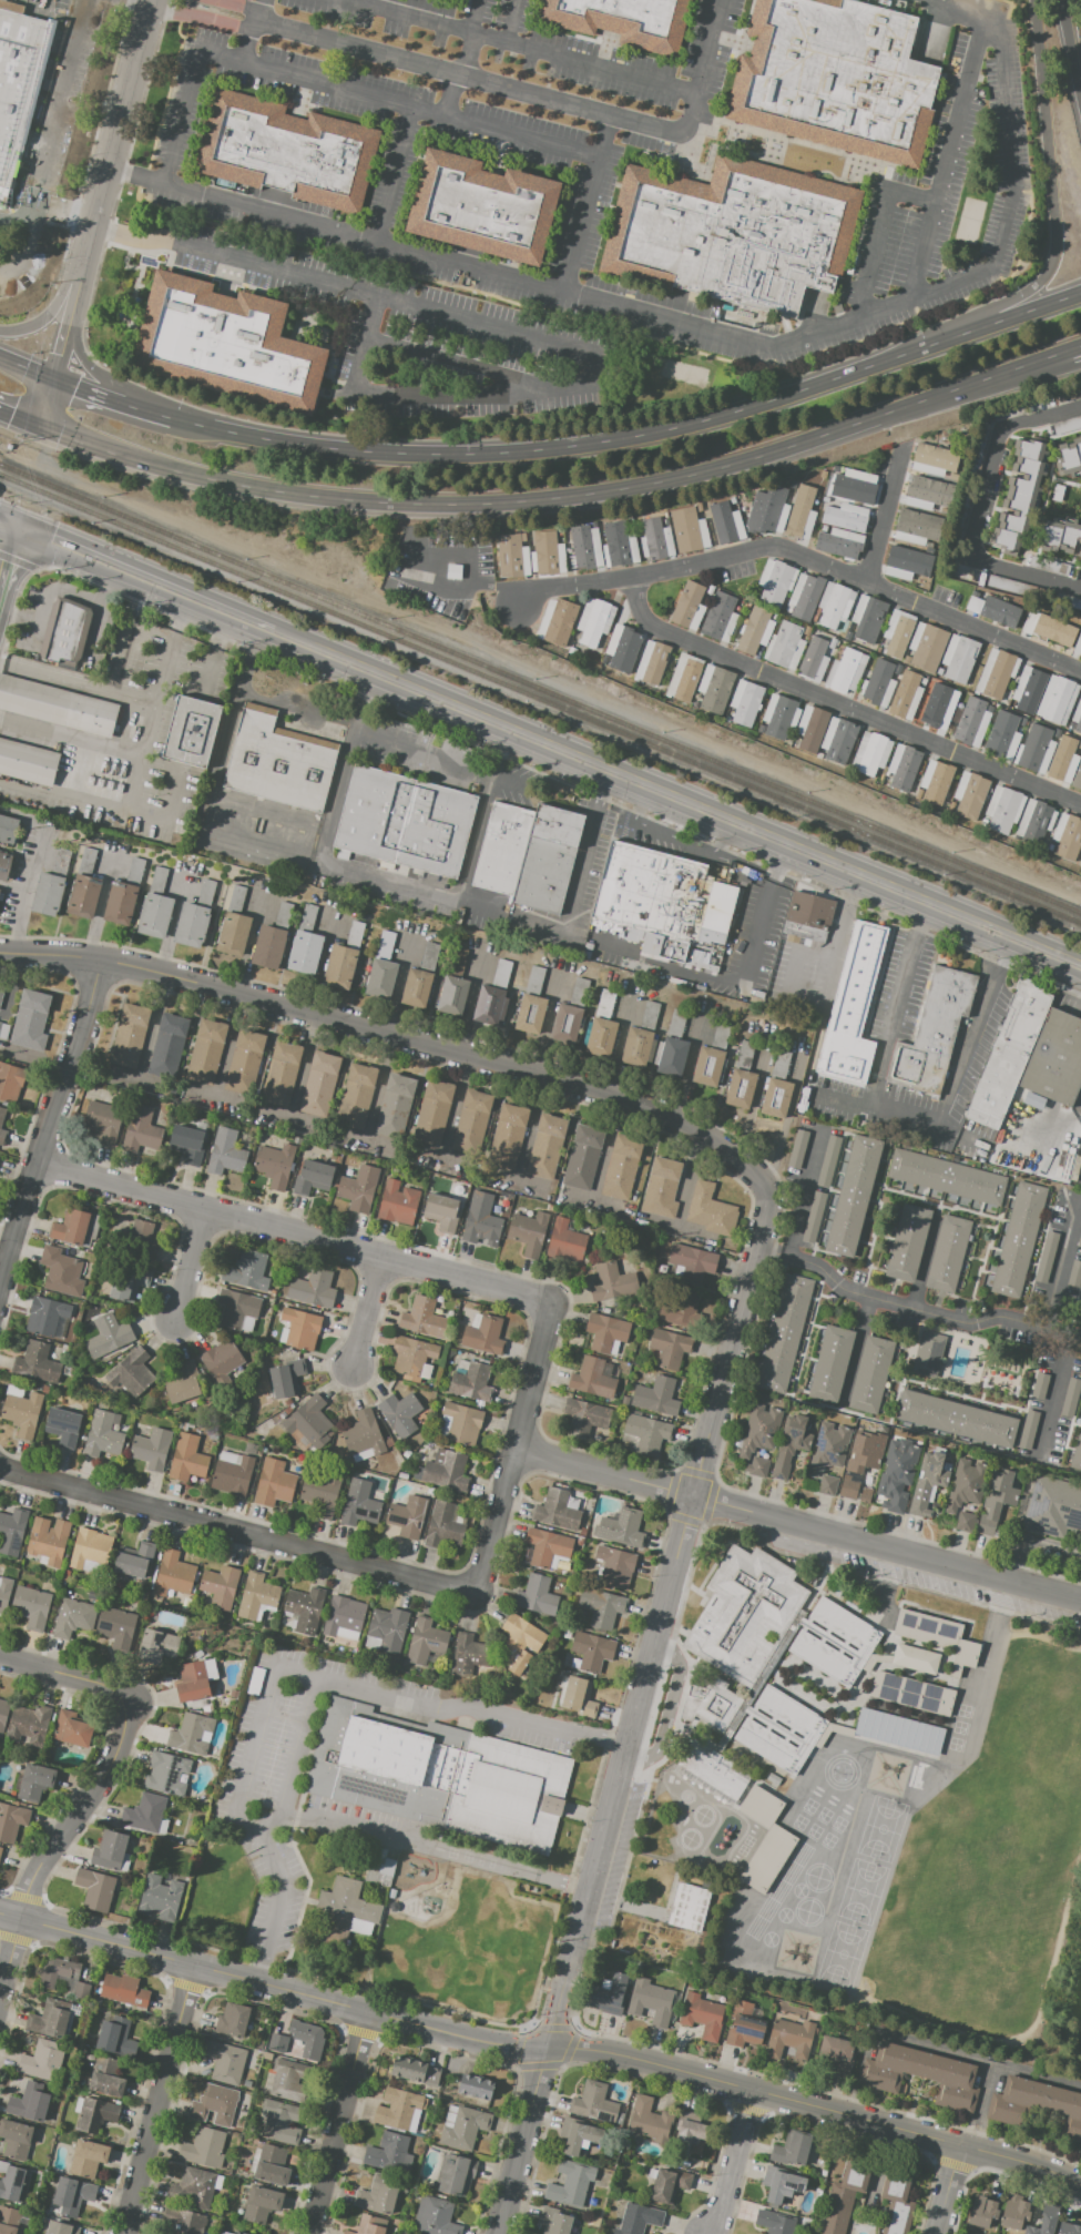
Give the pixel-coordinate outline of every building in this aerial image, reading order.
[(540,22),(546,0),(689,0),(674,58),(540,22)] [(722,119),(753,0),(850,0),(919,18),(909,60),(941,68),(930,111),(932,111),(917,170),(722,119)] [(8,207),(0,205),(0,9),(55,24),(8,207)] [(213,87),(286,105),(284,114),(307,121),(309,112),(381,131),(359,216),(289,197),(290,193),(262,185),(261,190),(191,171),(213,87)] [(1012,91),(1020,91),(1021,103),(1013,103),(1012,91)] [(427,148),(482,162),(480,171),(502,176),(504,169),(563,183),(541,267),(405,232),(427,148)] [(625,164),(708,186),(717,153),(864,191),(842,280),(836,277),(832,294),(804,287),(796,321),(599,268),(625,164)] [(157,268),(213,283),(211,290),(235,296),(237,288),(289,303),(281,336),(329,349),(312,416),(131,368),(157,268)] [(1053,425),(1080,416),(1080,428),(1057,436),(1053,425)] [(1078,436),(1080,435),(1080,474),(1070,478),(1069,475),(1058,478),(1053,463),(1060,461),(1055,444),(1065,441),(1065,444),(1073,441),(1072,438),(1078,437),(1078,436)] [(1046,444),(1044,450),(1048,451),(1021,551),(1018,550),(1016,558),(1002,554),(1003,549),(998,548),(999,546),(988,542),(990,532),(991,534),(993,527),(998,528),(999,520),(998,520),(1000,512),(1001,512),(1003,507),(1001,507),(1002,499),(1006,499),(1009,487),(1006,486),(1012,461),(1014,463),(1017,457),(1012,456),(1014,448),(1012,448),(1014,439),(1028,443),(1029,439),(1046,444)] [(910,469),(918,443),(959,453),(953,474),(944,470),(941,478),(910,469)] [(877,485),(871,507),(834,497),(839,475),(844,476),(845,468),(876,477),(875,484),(877,485)] [(937,511),(910,505),(911,498),(902,496),(909,474),(938,481),(936,486),(947,489),(942,506),(939,505),(937,511)] [(788,490),(784,504),(791,505),(782,532),(774,530),(774,532),(767,531),(766,536),(756,532),(755,536),(745,532),(746,528),(745,527),(756,490),(766,494),(767,489),(777,493),(778,487),(788,490)] [(813,497),(808,509),(816,511),(807,539),(800,537),(799,541),(785,537),(794,508),(799,509),(804,494),(813,497)] [(728,499),(732,512),(738,510),(746,538),(718,546),(708,505),(728,499)] [(869,508),(867,515),(870,516),(866,531),(838,524),(839,517),(830,515),(833,507),(836,507),(838,499),(869,508)] [(711,547),(679,554),(669,510),(694,505),(696,519),(704,518),(711,547)] [(893,539),(901,507),(942,518),(937,541),(925,539),(925,541),(932,544),(931,549),(893,539)] [(675,555),(650,560),(649,556),(642,558),(639,538),(645,537),(641,520),(660,516),(662,528),(670,527),(675,555)] [(1064,520),(1080,525),(1080,558),(1063,552),(1063,551),(1049,547),(1048,549),(1033,545),(1041,518),(1063,524),(1064,520)] [(602,524),(624,520),(626,535),(635,534),(640,561),(633,562),(633,563),(620,567),(619,565),(605,567),(601,545),(606,544),(602,524)] [(570,527),(588,524),(589,530),(598,529),(603,566),(596,567),(596,568),(585,569),(585,567),(571,569),(569,557),(574,556),(570,527)] [(864,536),(858,561),(813,549),(818,532),(829,536),(832,528),(864,536)] [(555,530),(557,544),(563,542),(565,573),(548,575),(548,573),(537,575),(536,571),(531,572),(530,551),(534,551),(533,532),(555,530)] [(530,575),(500,577),(497,536),(526,534),(527,541),(521,541),(521,547),(528,546),(530,575)] [(883,576),(890,545),(934,556),(928,578),(911,573),(909,582),(883,576)] [(1026,566),(1029,555),(1070,566),(1067,577),(1026,566)] [(758,601),(764,589),(756,586),(768,559),(774,561),(775,559),(785,562),(784,565),(798,571),(789,590),(786,589),(777,609),(758,601)] [(446,565),(462,566),(461,579),(445,578),(446,565)] [(799,572),(807,576),(807,575),(815,578),(817,575),(827,579),(807,623),(789,616),(791,613),(794,607),(787,603),(786,603),(799,572)] [(990,575),(1043,589),(1041,599),(987,585),(990,575)] [(687,579),(705,588),(698,603),(706,607),(695,632),(669,620),(687,579)] [(818,623),(824,609),(817,607),(828,581),(856,593),(844,622),(838,620),(834,631),(818,623)] [(710,585),(715,587),(712,596),(705,593),(710,585)] [(715,590),(738,600),(732,613),(738,616),(726,643),(697,630),(715,590)] [(860,595),(890,605),(871,647),(850,637),(856,623),(849,620),(860,595)] [(1022,609),(1013,630),(978,615),(983,602),(987,595),(1022,609)] [(57,596),(92,611),(75,668),(40,658),(57,596)] [(616,607),(605,634),(602,633),(596,649),(579,642),(583,632),(577,629),(589,597),(616,607)] [(978,615),(965,609),(970,597),(977,599),(983,602),(978,615)] [(1074,597),(1080,598),(1080,610),(1072,608),(1074,597)] [(581,606),(564,649),(534,637),(549,599),(558,600),(558,598),(581,606)] [(743,608),(745,601),(752,605),(748,610),(743,608)] [(784,611),(787,603),(794,607),(791,613),(784,611)] [(734,649),(741,634),(738,633),(743,624),(745,626),(754,606),(772,613),(768,620),(775,623),(765,646),(758,643),(752,657),(734,649)] [(884,654),(890,639),(883,636),(893,608),(917,618),(900,660),(884,654)] [(1068,626),(1061,642),(1054,639),(1052,644),(1029,634),(1038,613),(1068,626)] [(1026,633),(1018,630),(1023,617),(1031,620),(1026,633)] [(782,619),(803,629),(798,639),(806,642),(793,672),(761,658),(777,621),(781,622),(782,619)] [(918,621),(949,634),(934,674),(909,664),(915,651),(907,649),(918,621)] [(630,677),(600,664),(615,623),(622,626),(622,624),(640,631),(639,634),(645,637),(630,677)] [(1080,628),(1072,649),(1080,653),(1080,628)] [(942,677),(947,666),(940,663),(952,633),(981,644),(965,686),(942,677)] [(796,674),(814,634),(829,641),(823,657),(828,659),(817,684),(796,674)] [(672,647),(656,687),(633,678),(647,640),(654,642),(655,641),(672,647)] [(578,649),(575,654),(568,651),(570,646),(578,649)] [(845,647),(868,658),(853,693),(846,690),(844,695),(827,688),(828,686),(823,683),(833,659),(838,661),(845,647)] [(991,647),(1020,659),(1012,678),(1008,677),(998,703),(973,693),(991,647)] [(687,703),(665,694),(681,652),(703,661),(687,703)] [(885,709),(859,699),(861,694),(858,693),(864,679),(867,680),(876,657),(895,664),(889,679),(895,681),(885,709)] [(735,673),(720,715),(698,708),(703,694),(695,691),(705,663),(713,667),(714,666),(735,673)] [(1014,710),(1018,701),(1011,699),(1024,666),(1048,676),(1032,717),(1014,710)] [(886,713),(904,669),(920,676),(917,686),(924,689),(910,721),(904,718),(902,720),(886,713)] [(109,738),(0,709),(0,673),(118,704),(109,738)] [(1051,674),(1079,686),(1062,727),(1034,715),(1051,674)] [(751,729),(731,721),(736,708),(730,705),(740,679),(766,689),(751,729)] [(915,722),(928,688),(932,690),(934,689),(951,697),(951,698),(957,700),(944,733),(915,722)] [(797,702),(796,708),(800,710),(794,725),(789,723),(783,742),(763,734),(765,728),(767,723),(761,720),(771,693),(777,697),(778,694),(797,702)] [(177,694),(202,701),(221,707),(205,769),(184,763),(161,758),(177,694)] [(987,702),(985,710),(986,711),(991,713),(977,748),(971,745),(970,748),(961,744),(962,742),(952,739),(970,695),(987,702)] [(1071,721),(1080,695),(1080,734),(1072,731),(1075,722),(1071,721)] [(245,701),(277,710),(273,727),(338,743),(320,813),(223,788),(245,701)] [(815,754),(798,748),(805,730),(796,727),(805,705),(813,708),(814,707),(830,712),(815,754)] [(981,752),(999,709),(1019,717),(1013,732),(1020,734),(1010,761),(1003,759),(1002,760),(990,754),(990,755),(981,752)] [(859,727),(845,765),(824,758),(826,750),(820,748),(832,717),(859,727)] [(1052,731),(1049,740),(1055,742),(1043,775),(1012,763),(1020,744),(1023,745),(1032,722),(1052,731)] [(1052,737),(1055,729),(1061,731),(1058,740),(1052,737)] [(873,778),(849,769),(864,731),(871,734),(871,732),(888,739),(887,741),(894,743),(883,770),(876,768),(873,778)] [(1046,775),(1061,734),(1078,741),(1072,754),(1079,758),(1068,784),(1046,775)] [(51,788),(0,774),(0,738),(60,754),(51,788)] [(921,754),(907,792),(889,785),(893,775),(886,773),(897,743),(905,747),(905,744),(915,748),(914,751),(921,754)] [(1070,784),(1080,757),(1080,789),(1070,784)] [(940,808),(921,801),(926,789),(918,786),(928,759),(936,762),(937,760),(956,768),(940,808)] [(354,763),(478,796),(456,880),(424,872),(422,875),(411,873),(412,869),(408,867),(406,875),(378,867),(379,860),(350,852),(347,863),(335,860),(338,849),(332,847),(354,763)] [(990,781),(975,821),(955,814),(960,801),(952,798),(962,771),(990,781)] [(193,772),(200,774),(195,790),(188,789),(193,772)] [(1007,835),(986,827),(990,816),(985,814),(996,785),(1002,788),(1002,786),(1021,794),(1021,795),(1026,796),(1016,824),(1011,823),(1007,835)] [(921,790),(918,801),(912,799),(917,789),(921,790)] [(1058,810),(1050,832),(1044,830),(1039,844),(1014,834),(1028,799),(1036,801),(1037,800),(1047,803),(1046,805),(1058,810)] [(492,800),(534,811),(537,803),(584,815),(558,915),(507,901),(508,897),(469,886),(492,800)] [(1078,820),(1080,821),(1080,846),(1080,845),(1073,863),(1052,855),(1058,842),(1051,840),(1061,813),(1068,815),(1068,814),(1079,819),(1078,820)] [(11,845),(0,842),(0,815),(18,820),(11,845)] [(611,837),(710,863),(705,876),(724,881),(724,883),(740,886),(724,946),(716,944),(712,961),(698,957),(698,961),(720,966),(718,972),(640,952),(644,932),(622,925),(621,933),(605,928),(604,931),(599,930),(599,927),(588,924),(611,837)] [(65,879),(51,875),(58,847),(72,852),(65,879)] [(75,874),(82,847),(96,852),(90,877),(75,874)] [(6,882),(0,880),(0,852),(13,855),(6,882)] [(139,888),(124,885),(132,856),(146,860),(139,888)] [(147,893),(154,865),(169,870),(162,896),(147,893)] [(65,879),(55,916),(31,910),(41,872),(51,875),(65,879)] [(92,920),(65,912),(75,874),(90,877),(102,881),(92,920)] [(211,908),(196,904),(203,879),(217,882),(211,908)] [(112,882),(124,885),(139,888),(129,926),(102,920),(112,882)] [(226,911),(233,884),(246,887),(239,914),(226,911)] [(786,921),(794,891),(835,901),(827,932),(786,921)] [(174,900),(164,938),(137,932),(147,893),(162,896),(174,900)] [(201,947),(173,940),(183,901),(196,904),(211,908),(201,947)] [(284,931),(274,928),(282,901),(292,903),(284,931)] [(297,930),(305,903),(317,906),(310,933),(297,930)] [(252,917),(242,955),(216,948),(226,911),(239,914),(252,917)] [(853,918),(887,927),(859,1038),(875,1042),(864,1086),(814,1073),(853,918)] [(359,951),(344,946),(350,920),(367,924),(359,951)] [(274,969),(248,963),(259,924),(274,928),(284,931),(274,969)] [(323,936),(313,976),(287,968),(297,930),(310,933),(323,936)] [(375,957),(383,930),(396,934),(388,961),(375,957)] [(432,973),(419,969),(427,942),(440,945),(432,973)] [(593,944),(591,952),(584,950),(587,943),(593,944)] [(349,989),(323,983),(333,944),(344,946),(359,951),(349,989)] [(445,974),(452,947),(467,951),(460,978),(445,974)] [(584,951),(591,953),(589,959),(582,958),(584,951)] [(397,964),(387,1001),(365,994),(375,957),(388,961),(397,964)] [(506,989),(491,986),(499,958),(513,963),(506,989)] [(934,964),(977,975),(966,1017),(958,1016),(938,1096),(885,1083),(895,1043),(912,1047),(934,964)] [(523,993),(531,965),(545,969),(538,997),(523,993)] [(422,1009),(400,1003),(410,967),(419,969),(432,973),(422,1009)] [(470,981),(460,1017),(436,1011),(445,974),(460,978),(470,981)] [(583,1009),(568,1005),(575,976),(591,981),(583,1009)] [(1052,996),(997,1133),(962,1118),(1018,982),(1052,996)] [(482,983),(491,986),(506,989),(503,997),(509,998),(500,1029),(472,1022),(482,983)] [(594,1016),(602,987),(616,991),(609,1019),(594,1016)] [(22,988),(8,1042),(38,1050),(52,996),(22,988)] [(548,999),(539,1035),(513,1028),(523,993),(538,997),(548,999)] [(653,1033),(639,1028),(646,1001),(661,1005),(653,1033)] [(125,1003),(152,1009),(136,1069),(110,1062),(125,1003)] [(574,1045),(550,1038),(560,1003),(568,1005),(583,1009),(574,1045)] [(1050,1006),(1080,1019),(1080,1078),(1069,1108),(1017,1087),(1050,1006)] [(665,1036),(673,1008),(686,1012),(680,1039),(665,1036)] [(165,1012),(190,1018),(174,1080),(149,1074),(165,1012)] [(619,1023),(610,1057),(585,1050),(594,1016),(609,1019),(619,1023)] [(203,1018),(228,1025),(212,1086),(187,1079),(203,1018)] [(725,1053),(710,1048),(717,1018),(733,1023),(725,1053)] [(7,1039),(0,1037),(0,1033),(2,1024),(10,1026),(7,1039)] [(644,1067),(620,1060),(629,1026),(639,1028),(653,1033),(644,1067)] [(241,1029),(267,1036),(252,1096),(225,1089),(241,1029)] [(689,1042),(679,1077),(656,1072),(665,1036),(680,1039),(689,1042)] [(734,1067),(742,1039),(755,1044),(747,1070),(734,1067)] [(278,1040),(302,1047),(286,1107),(262,1100),(278,1040)] [(716,1088),(691,1082),(701,1046),(710,1048),(725,1053),(716,1088)] [(769,1077),(777,1049),(791,1053),(783,1082),(769,1077)] [(315,1050),(343,1058),(326,1120),(298,1113),(315,1050)] [(13,1105),(0,1100),(0,1061),(28,1070),(22,1087),(19,1087),(13,1105)] [(350,1062),(377,1068),(363,1129),(336,1123),(350,1062)] [(757,1073),(747,1109),(724,1103),(734,1067),(747,1070),(757,1073)] [(391,1073),(417,1079),(401,1141),(375,1135),(391,1073)] [(784,1119),(761,1114),(769,1077),(783,1082),(793,1084),(784,1119)] [(427,1079),(452,1086),(439,1146),(412,1139),(427,1079)] [(800,1088),(808,1090),(805,1104),(807,1104),(805,1113),(803,1113),(802,1115),(796,1113),(797,1110),(795,1110),(796,1106),(798,1106),(800,1095),(798,1095),(800,1088)] [(467,1089),(494,1096),(480,1157),(452,1150),(467,1089)] [(89,1099),(111,1105),(113,1098),(125,1101),(114,1146),(101,1143),(103,1131),(81,1126),(89,1099)] [(132,1103),(154,1109),(150,1125),(163,1128),(156,1157),(141,1154),(143,1147),(139,1146),(136,1154),(121,1149),(132,1103)] [(503,1104),(530,1109),(516,1172),(489,1166),(503,1104)] [(542,1115),(568,1121),(552,1180),(526,1174),(542,1115)] [(798,1121),(800,1116),(814,1120),(812,1127),(798,1121)] [(578,1125),(605,1131),(590,1191),(562,1185),(578,1125)] [(174,1126),(204,1133),(202,1143),(203,1144),(202,1150),(204,1150),(200,1168),(183,1165),(186,1154),(169,1149),(174,1126)] [(217,1126),(238,1131),(234,1148),(248,1151),(243,1172),(223,1168),(221,1176),(206,1171),(217,1126)] [(809,1131),(800,1169),(787,1166),(797,1128),(809,1131)] [(616,1134),(643,1140),(628,1201),(601,1195),(616,1134)] [(854,1135),(883,1141),(853,1258),(825,1250),(854,1135)] [(817,1186),(829,1136),(843,1139),(830,1188),(817,1186)] [(259,1146),(281,1151),(283,1140),(296,1145),(285,1192),(268,1189),(272,1178),(253,1174),(259,1146)] [(893,1147),(1008,1178),(999,1207),(884,1177),(893,1147)] [(654,1156),(683,1164),(672,1201),(677,1202),(673,1219),(640,1210),(654,1156)] [(293,1191),(297,1176),(299,1177),(304,1159),(334,1168),(327,1190),(309,1186),(307,1195),(293,1191)] [(340,1176),(355,1179),(359,1164),(380,1169),(368,1216),(348,1210),(350,1200),(335,1196),(340,1176)] [(387,1177),(400,1180),(398,1194),(401,1194),(404,1186),(421,1190),(412,1226),(377,1217),(387,1177)] [(697,1180),(706,1182),(706,1181),(715,1184),(711,1199),(738,1207),(731,1237),(707,1230),(708,1227),(686,1220),(697,1180)] [(1019,1182),(1048,1190),(1018,1299),(989,1291),(1019,1182)] [(815,1246),(802,1242),(815,1190),(828,1194),(815,1246)] [(429,1192),(459,1200),(456,1212),(459,1214),(453,1235),(439,1231),(441,1220),(422,1216),(429,1192)] [(472,1194),(492,1199),(488,1216),(501,1219),(493,1247),(485,1245),(485,1243),(481,1242),(480,1245),(460,1240),(472,1194)] [(902,1205),(934,1214),(916,1283),(884,1276),(902,1205)] [(70,1208),(99,1216),(90,1249),(48,1238),(52,1222),(62,1225),(67,1207),(70,1208)] [(516,1216),(536,1220),(538,1211),(547,1214),(536,1261),(522,1258),(526,1245),(510,1240),(516,1216)] [(557,1216),(570,1219),(567,1230),(588,1236),(580,1265),(545,1256),(557,1216)] [(942,1216),(971,1222),(953,1293),(925,1287),(942,1216)] [(135,1218),(155,1223),(151,1240),(159,1242),(153,1261),(125,1255),(135,1218)] [(1060,1232),(1048,1283),(1033,1280),(1046,1229),(1060,1232)] [(671,1242),(720,1253),(714,1276),(704,1272),(701,1287),(684,1283),(687,1269),(666,1263),(671,1242)] [(44,1245),(61,1249),(60,1255),(83,1260),(78,1279),(84,1281),(80,1298),(43,1288),(49,1267),(39,1265),(44,1245)] [(243,1249),(267,1255),(262,1277),(268,1279),(266,1291),(220,1280),(224,1265),(235,1267),(236,1260),(239,1261),(243,1249)] [(1073,1259),(1080,1261),(1080,1277),(1079,1288),(1067,1286),(1073,1259)] [(590,1287),(599,1286),(594,1265),(615,1260),(618,1276),(635,1272),(639,1292),(593,1302),(590,1287)] [(118,1263),(153,1272),(149,1289),(136,1286),(132,1303),(109,1298),(118,1263)] [(290,1277),(306,1280),(309,1266),(333,1271),(328,1289),(335,1290),(330,1309),(285,1298),(290,1277)] [(756,1388),(785,1394),(787,1387),(792,1388),(794,1379),(788,1378),(799,1331),(807,1333),(809,1324),(804,1323),(810,1292),(816,1294),(818,1284),(813,1283),(814,1280),(785,1273),(783,1280),(779,1279),(777,1289),(781,1290),(774,1316),(768,1314),(766,1323),(771,1324),(756,1388)] [(221,1288),(263,1299),(257,1320),(245,1317),(241,1331),(220,1326),(224,1306),(216,1303),(221,1288)] [(661,1302),(680,1308),(684,1292),(700,1297),(694,1313),(698,1314),(694,1330),(656,1319),(661,1302)] [(415,1293),(436,1299),(432,1316),(447,1319),(442,1338),(397,1327),(401,1311),(409,1312),(415,1293)] [(33,1296),(72,1306),(69,1320),(65,1319),(60,1339),(26,1330),(30,1312),(29,1312),(33,1296)] [(283,1307),(323,1316),(318,1334),(317,1334),(314,1351),(284,1344),(289,1321),(279,1319),(283,1307)] [(93,1320),(111,1311),(118,1326),(126,1321),(136,1339),(94,1360),(85,1342),(100,1334),(93,1320)] [(481,1312),(502,1318),(497,1340),(504,1342),(500,1357),(459,1346),(465,1323),(478,1327),(481,1312)] [(590,1312),(632,1323),(626,1343),(613,1340),(609,1354),(589,1350),(593,1334),(584,1332),(590,1312)] [(836,1403),(854,1331),(824,1324),(806,1397),(836,1403)] [(653,1328),(694,1339),(690,1354),(682,1352),(676,1371),(656,1365),(661,1352),(647,1349),(653,1328)] [(920,1331),(909,1371),(935,1378),(946,1338),(920,1331)] [(396,1333),(440,1346),(437,1360),(426,1357),(425,1363),(434,1365),(429,1380),(420,1378),(419,1383),(391,1375),(397,1353),(390,1352),(396,1333)] [(895,1342),(877,1414),(848,1408),(866,1336),(895,1342)] [(198,1355),(214,1346),(215,1347),(231,1338),(245,1362),(226,1374),(232,1383),(220,1391),(198,1355)] [(29,1339),(50,1346),(47,1359),(62,1363),(55,1387),(19,1377),(29,1339)] [(103,1378),(139,1344),(150,1357),(142,1363),(156,1379),(134,1399),(120,1382),(113,1389),(103,1378)] [(584,1354),(605,1360),(601,1375),(616,1380),(611,1400),(567,1389),(570,1373),(578,1375),(583,1354),(584,1354)] [(268,1369),(290,1364),(289,1361),(305,1358),(308,1374),(296,1377),(299,1397),(275,1401),(268,1369)] [(165,1385),(184,1380),(179,1363),(193,1359),(197,1374),(195,1375),(201,1394),(171,1404),(165,1385)] [(469,1362),(467,1370),(457,1368),(459,1359),(469,1362)] [(469,1360),(491,1365),(486,1388),(491,1389),(488,1403),(447,1392),(452,1371),(456,1372),(466,1374),(467,1370),(469,1362),(469,1360)] [(1043,1399),(1031,1395),(1038,1372),(1049,1374),(1043,1399)] [(655,1373),(676,1379),(671,1400),(680,1402),(676,1418),(630,1404),(635,1384),(651,1389),(655,1373)] [(1068,1377),(1080,1380),(1071,1419),(1058,1415),(1068,1377)] [(971,1387),(969,1395),(960,1393),(962,1384),(971,1387)] [(901,1390),(1018,1419),(1009,1450),(894,1421),(901,1390)] [(7,1393),(28,1400),(30,1392),(43,1395),(31,1441),(17,1438),(19,1426),(12,1425),(12,1422),(0,1419),(7,1393)] [(282,1424),(316,1392),(327,1403),(319,1411),(335,1426),(325,1434),(330,1440),(313,1456),(282,1424)] [(377,1408),(385,1402),(385,1400),(392,1394),(398,1402),(411,1393),(422,1409),(409,1418),(417,1430),(399,1441),(377,1408)] [(565,1397),(613,1410),(608,1430),(590,1425),(585,1441),(568,1435),(573,1416),(561,1413),(565,1397)] [(752,1401),(767,1405),(766,1411),(767,1411),(769,1405),(785,1410),(779,1433),(781,1434),(786,1414),(794,1416),(795,1412),(810,1415),(806,1431),(814,1433),(808,1454),(796,1451),(788,1482),(768,1478),(776,1452),(761,1448),(759,1449),(755,1448),(754,1453),(749,1452),(747,1461),(736,1459),(743,1435),(746,1436),(748,1430),(744,1429),(752,1401)] [(445,1402),(485,1412),(480,1430),(478,1429),(475,1446),(448,1440),(452,1418),(441,1415),(445,1402)] [(50,1407),(82,1414),(73,1450),(58,1446),(60,1436),(44,1432),(50,1407)] [(356,1412),(370,1407),(387,1452),(375,1456),(371,1449),(349,1458),(339,1433),(353,1428),(351,1425),(359,1422),(356,1412)] [(94,1409),(121,1415),(118,1425),(112,1424),(111,1430),(125,1434),(119,1456),(99,1451),(98,1459),(83,1455),(94,1409)] [(1027,1409),(1039,1412),(1030,1449),(1018,1446),(1027,1409)] [(629,1413),(674,1425),(670,1441),(661,1439),(655,1461),(619,1451),(629,1413)] [(1080,1471),(1080,1418),(1070,1468),(1080,1471)] [(820,1420),(833,1423),(832,1430),(836,1431),(838,1425),(853,1429),(842,1469),(825,1464),(823,1472),(820,1471),(818,1479),(806,1475),(820,1420)] [(134,1435),(149,1439),(152,1426),(174,1432),(165,1464),(164,1463),(161,1474),(146,1471),(149,1462),(129,1458),(134,1435)] [(179,1431),(200,1436),(195,1453),(210,1456),(205,1479),(188,1474),(187,1482),(167,1478),(179,1431)] [(855,1432),(863,1434),(864,1431),(876,1434),(877,1431),(889,1434),(880,1472),(864,1469),(861,1475),(845,1470),(848,1459),(851,1460),(854,1453),(849,1452),(855,1432)] [(890,1435),(921,1443),(910,1486),(904,1484),(901,1492),(909,1493),(907,1503),(904,1502),(900,1514),(886,1511),(886,1510),(880,1507),(883,1497),(876,1496),(890,1435)] [(907,1514),(916,1478),(918,1479),(919,1471),(918,1471),(922,1452),(931,1454),(932,1451),(934,1451),(935,1448),(946,1450),(942,1462),(951,1464),(946,1489),(936,1486),(932,1503),(928,1502),(926,1509),(934,1511),(931,1519),(920,1516),(920,1517),(907,1514)] [(220,1451),(242,1455),(242,1454),(254,1456),(244,1499),(227,1494),(227,1493),(211,1489),(220,1451)] [(447,1451),(468,1455),(462,1476),(470,1479),(467,1492),(420,1481),(426,1460),(443,1464),(447,1451)] [(264,1456),(285,1462),(283,1472),(297,1475),(292,1502),(275,1499),(273,1509),(253,1503),(264,1456)] [(771,1461),(765,1479),(748,1474),(748,1472),(743,1471),(745,1462),(751,1464),(753,1456),(771,1461)] [(958,1456),(971,1460),(969,1465),(975,1466),(976,1461),(987,1464),(982,1482),(980,1481),(977,1491),(980,1492),(977,1504),(967,1502),(967,1504),(961,1503),(960,1509),(957,1507),(955,1516),(944,1514),(949,1491),(952,1492),(955,1483),(951,1482),(958,1456)] [(412,1478),(416,1466),(422,1468),(420,1480),(412,1478)] [(306,1471),(327,1478),(330,1469),(344,1472),(330,1521),(319,1517),(323,1506),(298,1500),(306,1471)] [(976,1533),(980,1513),(986,1515),(988,1510),(983,1509),(986,1496),(989,1497),(991,1490),(989,1490),(993,1471),(999,1473),(1000,1469),(1014,1472),(1011,1486),(1020,1489),(1016,1507),(1001,1503),(993,1537),(976,1533)] [(1034,1474),(1080,1486),(1080,1534),(1065,1530),(1063,1541),(1020,1529),(1034,1474)] [(823,1475),(839,1480),(834,1497),(817,1493),(823,1475)] [(351,1476),(371,1482),(367,1499),(381,1503),(376,1525),(356,1520),(354,1527),(339,1523),(351,1476)] [(859,1482),(855,1501),(838,1496),(843,1478),(859,1482)] [(549,1491),(570,1495),(568,1506),(581,1514),(577,1531),(533,1520),(538,1505),(545,1507),(549,1491)] [(861,1492),(871,1495),(868,1505),(859,1502),(861,1492)] [(391,1503),(405,1506),(408,1495),(428,1500),(418,1541),(399,1536),(401,1527),(386,1524),(391,1503)] [(436,1500),(459,1505),(455,1522),(466,1525),(458,1553),(424,1544),(436,1500)] [(602,1519),(619,1524),(624,1505),(645,1512),(640,1531),(647,1533),(642,1551),(596,1536),(602,1519)] [(14,1558),(0,1554),(0,1542),(2,1535),(0,1535),(0,1513),(11,1516),(13,1509),(28,1513),(14,1558)] [(953,1529),(958,1511),(976,1515),(971,1533),(953,1529)] [(34,1516),(51,1521),(49,1527),(52,1529),(54,1520),(70,1524),(58,1570),(48,1566),(50,1557),(35,1553),(33,1563),(22,1561),(34,1516)] [(79,1527),(98,1532),(96,1533),(113,1537),(106,1565),(84,1560),(82,1571),(69,1568),(79,1527)] [(528,1527),(575,1539),(570,1560),(552,1556),(549,1572),(530,1567),(534,1546),(524,1544),(528,1527)] [(582,1546),(575,1544),(578,1536),(584,1539),(582,1546)] [(141,1541),(156,1544),(151,1564),(147,1563),(143,1578),(113,1571),(120,1546),(139,1551),(141,1541)] [(596,1544),(636,1555),(628,1590),(600,1582),(604,1567),(599,1566),(602,1557),(594,1555),(596,1544)] [(809,1592),(751,1688),(681,1646),(713,1593),(705,1587),(731,1544),(751,1555),(755,1547),(796,1573),(792,1581),(809,1592)] [(164,1547),(179,1552),(176,1563),(195,1567),(188,1594),(166,1588),(164,1597),(152,1594),(164,1547)] [(204,1571),(220,1574),(222,1564),(242,1570),(231,1614),(211,1608),(214,1595),(198,1591),(204,1571)] [(248,1570),(264,1574),(262,1583),(282,1588),(276,1611),(262,1606),(257,1623),(236,1617),(248,1570)] [(529,1573),(549,1577),(544,1593),(559,1595),(553,1616),(512,1607),(517,1591),(524,1592),(529,1573)] [(4,1614),(0,1613),(0,1577),(13,1581),(4,1614)] [(837,1598),(827,1592),(833,1582),(844,1588),(837,1598)] [(17,1584),(53,1594),(42,1635),(26,1631),(29,1616),(10,1612),(17,1584)] [(289,1590),(308,1595),(310,1587),(326,1592),(314,1637),(295,1632),(300,1615),(284,1611),(289,1590)] [(582,1587),(630,1600),(625,1619),(612,1616),(609,1631),(589,1625),(592,1613),(577,1608),(582,1587)] [(77,1593),(75,1598),(64,1596),(67,1590),(77,1593)] [(333,1594),(349,1598),(349,1601),(367,1605),(359,1634),(338,1628),(336,1638),(322,1634),(333,1594)] [(787,1649),(820,1596),(883,1634),(849,1687),(787,1649)] [(62,1597),(99,1607),(92,1631),(77,1626),(72,1643),(51,1636),(62,1597)] [(374,1608),(388,1612),(389,1607),(409,1613),(399,1655),(381,1651),(385,1639),(367,1635),(374,1608)] [(899,1607),(962,1624),(959,1638),(979,1643),(981,1644),(975,1669),(962,1666),(958,1680),(948,1677),(955,1652),(893,1636),(899,1607)] [(98,1613),(93,1633),(112,1637),(110,1647),(128,1653),(136,1615),(110,1608),(109,1616),(98,1613)] [(496,1647),(506,1666),(502,1671),(516,1679),(531,1655),(522,1649),(524,1646),(537,1654),(549,1636),(512,1612),(500,1631),(504,1634),(496,1647)] [(417,1616),(432,1621),(430,1628),(449,1634),(443,1655),(428,1651),(425,1666),(405,1662),(417,1616)] [(145,1628),(181,1637),(175,1659),(162,1656),(160,1665),(136,1658),(145,1628)] [(457,1632),(471,1635),(470,1641),(490,1645),(486,1671),(480,1669),(479,1677),(450,1672),(457,1632)] [(575,1632),(615,1642),(611,1662),(602,1659),(598,1675),(579,1671),(583,1655),(570,1652),(575,1632)] [(364,1646),(367,1636),(380,1639),(378,1651),(364,1646)] [(940,1654),(935,1676),(890,1664),(896,1643),(940,1654)] [(194,1654),(200,1649),(203,1655),(197,1658),(194,1654)] [(218,1678),(210,1680),(204,1662),(214,1658),(218,1678)] [(180,1666),(203,1662),(210,1696),(180,1703),(176,1685),(183,1684),(180,1666)] [(868,1697),(875,1671),(956,1692),(949,1718),(868,1697)] [(569,1675),(593,1682),(588,1700),(598,1704),(594,1717),(560,1707),(569,1675)] [(744,1700),(724,1734),(693,1716),(692,1722),(680,1718),(690,1685),(706,1689),(714,1675),(728,1684),(725,1689),(744,1700)] [(793,1777),(732,1740),(767,1684),(828,1720),(805,1758),(793,1777)] [(231,1689),(238,1692),(237,1698),(228,1696),(231,1689)] [(440,1830),(302,1791),(329,1694),(373,1706),(371,1710),(426,1726),(428,1719),(469,1732),(440,1830)] [(1,1738),(0,1738),(0,1700),(11,1703),(1,1738)] [(14,1705),(34,1710),(35,1704),(52,1708),(41,1749),(28,1745),(30,1737),(21,1735),(19,1743),(6,1739),(14,1705)] [(851,1737),(858,1707),(946,1730),(938,1759),(851,1737)] [(60,1708),(78,1714),(75,1722),(94,1726),(89,1749),(52,1739),(60,1708)] [(185,1712),(215,1719),(206,1758),(166,1748),(171,1730),(180,1733),(185,1712)] [(469,1732),(573,1760),(545,1859),(440,1830),(469,1732)] [(671,1771),(731,1807),(750,1776),(690,1740),(671,1771)] [(151,1749),(191,1760),(181,1798),(143,1788),(146,1775),(150,1776),(152,1767),(146,1766),(151,1749)] [(27,1763),(58,1771),(53,1789),(44,1787),(40,1804),(18,1798),(27,1763)] [(766,1779),(769,1773),(781,1779),(777,1786),(766,1779)] [(798,1838),(764,1896),(737,1879),(768,1829),(737,1810),(753,1785),(785,1804),(773,1824),(798,1838)] [(142,1791),(167,1798),(159,1832),(119,1822),(122,1806),(133,1809),(134,1806),(139,1807),(142,1791)] [(216,1796),(211,1816),(223,1819),(228,1799),(216,1796)] [(16,1845),(0,1841),(0,1802),(34,1810),(30,1828),(20,1826),(16,1845)] [(162,1819),(169,1821),(165,1836),(159,1834),(162,1819)] [(105,1830),(128,1836),(123,1852),(131,1855),(126,1871),(120,1870),(119,1871),(89,1864),(93,1848),(100,1850),(105,1830)] [(388,1886),(364,1879),(374,1844),(387,1848),(385,1856),(396,1859),(388,1886)] [(78,1868),(118,1878),(108,1915),(83,1909),(89,1888),(73,1883),(78,1868)] [(146,1872),(162,1876),(160,1886),(169,1888),(170,1880),(184,1883),(175,1922),(160,1918),(162,1911),(139,1906),(146,1872)] [(383,1906),(378,1925),(374,1923),(369,1937),(348,1931),(344,1946),(322,1939),(328,1915),(314,1910),(319,1889),(330,1892),(336,1875),(363,1881),(357,1899),(383,1906)] [(679,1882),(712,1891),(700,1933),(667,1926),(679,1882)] [(83,1964),(78,1982),(74,1997),(68,1994),(70,1987),(55,1982),(53,1991),(40,1988),(49,1956),(63,1959),(63,1957),(69,1958),(68,1961),(83,1964)] [(614,1971),(629,1974),(622,1997),(625,1998),(623,2005),(624,2005),(621,2018),(600,2012),(600,2010),(587,2007),(593,1986),(601,1988),(603,1980),(611,1982),(614,1971)] [(99,1997),(104,1973),(120,1978),(121,1974),(139,1979),(136,1989),(151,1992),(146,2010),(99,1997)] [(625,2013),(635,1976),(651,1980),(649,1984),(675,1992),(665,2030),(650,2025),(654,2012),(642,2009),(640,2018),(625,2013)] [(74,1997),(78,1982),(91,1986),(86,2000),(74,1997)] [(686,1991),(700,1994),(698,2000),(727,2008),(717,2044),(700,2040),(703,2025),(693,2022),(691,2028),(677,2024),(686,1991)] [(47,1996),(63,2001),(61,2009),(70,2011),(62,2039),(26,2029),(29,2014),(41,2018),(47,1996)] [(724,2043),(736,2000),(754,2004),(751,2018),(767,2022),(761,2047),(744,2041),(742,2049),(724,2043)] [(243,2038),(214,2030),(218,2015),(222,2017),(226,2002),(251,2009),(243,2038)] [(95,2048),(105,2014),(130,2021),(121,2054),(95,2048)] [(764,2058),(775,2018),(802,2024),(803,2020),(816,2023),(815,2028),(819,2029),(816,2039),(813,2038),(806,2062),(793,2058),(795,2050),(784,2047),(779,2062),(764,2058)] [(290,2044),(294,2033),(288,2032),(292,2020),(298,2022),(326,2030),(317,2061),(300,2057),(304,2048),(290,2044)] [(272,2032),(288,2037),(285,2053),(267,2049),(272,2032)] [(255,2049),(259,2033),(267,2035),(263,2051),(255,2049)] [(823,2034),(858,2044),(848,2081),(830,2076),(835,2063),(832,2062),(833,2059),(817,2054),(823,2034)] [(67,2044),(57,2082),(14,2071),(19,2053),(32,2058),(38,2038),(67,2044)] [(211,2081),(216,2060),(200,2055),(204,2039),(247,2050),(237,2088),(211,2081)] [(857,2083),(864,2059),(874,2061),(879,2040),(976,2067),(971,2086),(978,2089),(971,2114),(932,2103),(938,2083),(898,2072),(893,2093),(857,2083)] [(89,2089),(98,2054),(120,2061),(115,2076),(126,2080),(122,2098),(89,2089)] [(389,2074),(395,2055),(427,2064),(427,2067),(442,2071),(438,2088),(389,2074)] [(308,2065),(304,2079),(299,2076),(297,2083),(309,2086),(305,2103),(269,2093),(275,2072),(272,2071),(276,2057),(308,2065)] [(461,2073),(494,2082),(490,2101),(457,2092),(461,2073)] [(1006,2074),(1080,2094),(1080,2143),(1059,2137),(1062,2124),(1027,2114),(1023,2128),(985,2118),(992,2092),(1000,2094),(1006,2074)] [(26,2079),(53,2086),(43,2122),(4,2112),(9,2095),(21,2099),(26,2079)] [(568,2113),(572,2095),(581,2098),(587,2079),(608,2084),(604,2099),(619,2103),(613,2125),(568,2113)] [(230,2129),(187,2116),(192,2100),(198,2101),(200,2094),(204,2095),(206,2083),(239,2092),(230,2129)] [(374,2123),(378,2104),(389,2108),(390,2103),(381,2101),(386,2085),(424,2095),(419,2111),(427,2113),(421,2131),(411,2129),(410,2133),(374,2123)] [(636,2093),(653,2098),(649,2112),(660,2114),(661,2111),(674,2114),(665,2147),(653,2144),(654,2139),(626,2132),(636,2093)] [(74,2110),(78,2098),(83,2099),(80,2112),(74,2110)] [(96,2134),(78,2130),(86,2098),(120,2106),(114,2124),(103,2121),(103,2125),(99,2124),(96,2134)] [(264,2098),(307,2110),(304,2123),(289,2120),(288,2125),(302,2129),(297,2147),(262,2137),(267,2114),(261,2112),(264,2098)] [(493,2114),(488,2132),(477,2129),(470,2152),(439,2144),(449,2104),(458,2106),(458,2104),(493,2114)] [(681,2110),(701,2115),(698,2123),(708,2125),(704,2140),(675,2132),(681,2110)] [(563,2115),(581,2120),(581,2123),(606,2131),(602,2146),(589,2142),(587,2150),(580,2147),(578,2159),(561,2154),(565,2137),(558,2136),(563,2115)] [(3,2139),(0,2137),(0,2125),(2,2118),(34,2126),(24,2165),(2,2160),(7,2143),(3,2142),(3,2139)] [(177,2159),(182,2142),(191,2144),(196,2125),(227,2133),(222,2152),(231,2155),(228,2164),(223,2162),(221,2170),(177,2159)] [(805,2167),(787,2162),(787,2164),(769,2159),(773,2144),(783,2146),(788,2128),(814,2134),(805,2167)] [(406,2175),(361,2163),(366,2145),(383,2150),(383,2149),(378,2146),(383,2130),(410,2137),(406,2153),(411,2155),(406,2175)] [(690,2145),(692,2137),(698,2140),(696,2146),(690,2145)] [(69,2173),(78,2140),(110,2149),(106,2163),(99,2161),(93,2180),(69,2173)] [(288,2149),(284,2167),(292,2170),(287,2187),(253,2179),(254,2173),(248,2172),(255,2149),(261,2150),(263,2142),(288,2149)] [(856,2191),(845,2233),(818,2233),(840,2150),(873,2159),(864,2193),(856,2191)] [(443,2153),(478,2162),(473,2180),(471,2179),(466,2199),(436,2190),(439,2182),(436,2181),(443,2153)] [(542,2199),(547,2183),(562,2187),(565,2175),(557,2172),(560,2160),(573,2163),(573,2164),(589,2167),(589,2166),(596,2169),(593,2182),(588,2181),(580,2208),(542,2199)] [(18,2203),(0,2198),(0,2179),(1,2180),(6,2164),(31,2171),(27,2186),(23,2185),(18,2203)] [(766,2202),(769,2189),(762,2186),(767,2164),(787,2170),(786,2174),(808,2180),(806,2187),(804,2186),(802,2193),(794,2191),(793,2199),(783,2195),(781,2205),(778,2205),(767,2202),(766,2202)] [(915,2202),(906,2233),(881,2233),(890,2201),(879,2197),(888,2164),(912,2171),(905,2200),(915,2202)] [(174,2203),(184,2165),(217,2175),(213,2190),(207,2212),(174,2203)] [(649,2169),(656,2170),(654,2179),(646,2177),(649,2169)] [(693,2174),(689,2191),(677,2187),(672,2205),(650,2200),(657,2169),(675,2173),(676,2170),(693,2174)] [(354,2205),(358,2189),(369,2191),(375,2172),(401,2180),(391,2215),(354,2205)] [(75,2217),(51,2211),(60,2175),(99,2185),(94,2203),(80,2200),(75,2217)] [(217,2175),(224,2176),(220,2191),(213,2190),(217,2175)] [(252,2184),(285,2193),(279,2212),(269,2208),(265,2225),(242,2220),(252,2184)] [(461,2225),(459,2233),(420,2233),(411,2232),(421,2193),(455,2202),(449,2222),(461,2225)] [(1008,2193),(1019,2196),(1018,2200),(1030,2203),(1028,2212),(1030,2212),(1027,2222),(1022,2221),(1020,2230),(999,2224),(1008,2193)] [(967,2224),(975,2195),(998,2202),(996,2210),(999,2211),(997,2220),(991,2218),(988,2230),(976,2226),(975,2231),(968,2228),(969,2224),(967,2224)] [(645,2223),(643,2233),(613,2233),(615,2227),(619,2228),(625,2202),(664,2212),(661,2227),(645,2223)] [(1060,2206),(1052,2233),(1023,2233),(1026,2225),(1038,2228),(1041,2217),(1040,2217),(1043,2202),(1060,2206)] [(207,2216),(202,2233),(171,2233),(173,2226),(161,2223),(166,2205),(207,2216)] [(573,2214),(568,2233),(543,2233),(545,2225),(539,2223),(543,2205),(573,2214)] [(22,2212),(16,2233),(0,2233),(0,2206),(22,2212)] [(797,2218),(793,2233),(769,2233),(771,2230),(753,2225),(757,2208),(797,2218)] [(385,2227),(383,2233),(356,2233),(361,2213),(377,2217),(375,2225),(385,2227)] [(81,2226),(79,2233),(47,2233),(51,2218),(81,2226)] [(1060,2222),(1080,2227),(1080,2233),(1056,2233),(1060,2222)]
